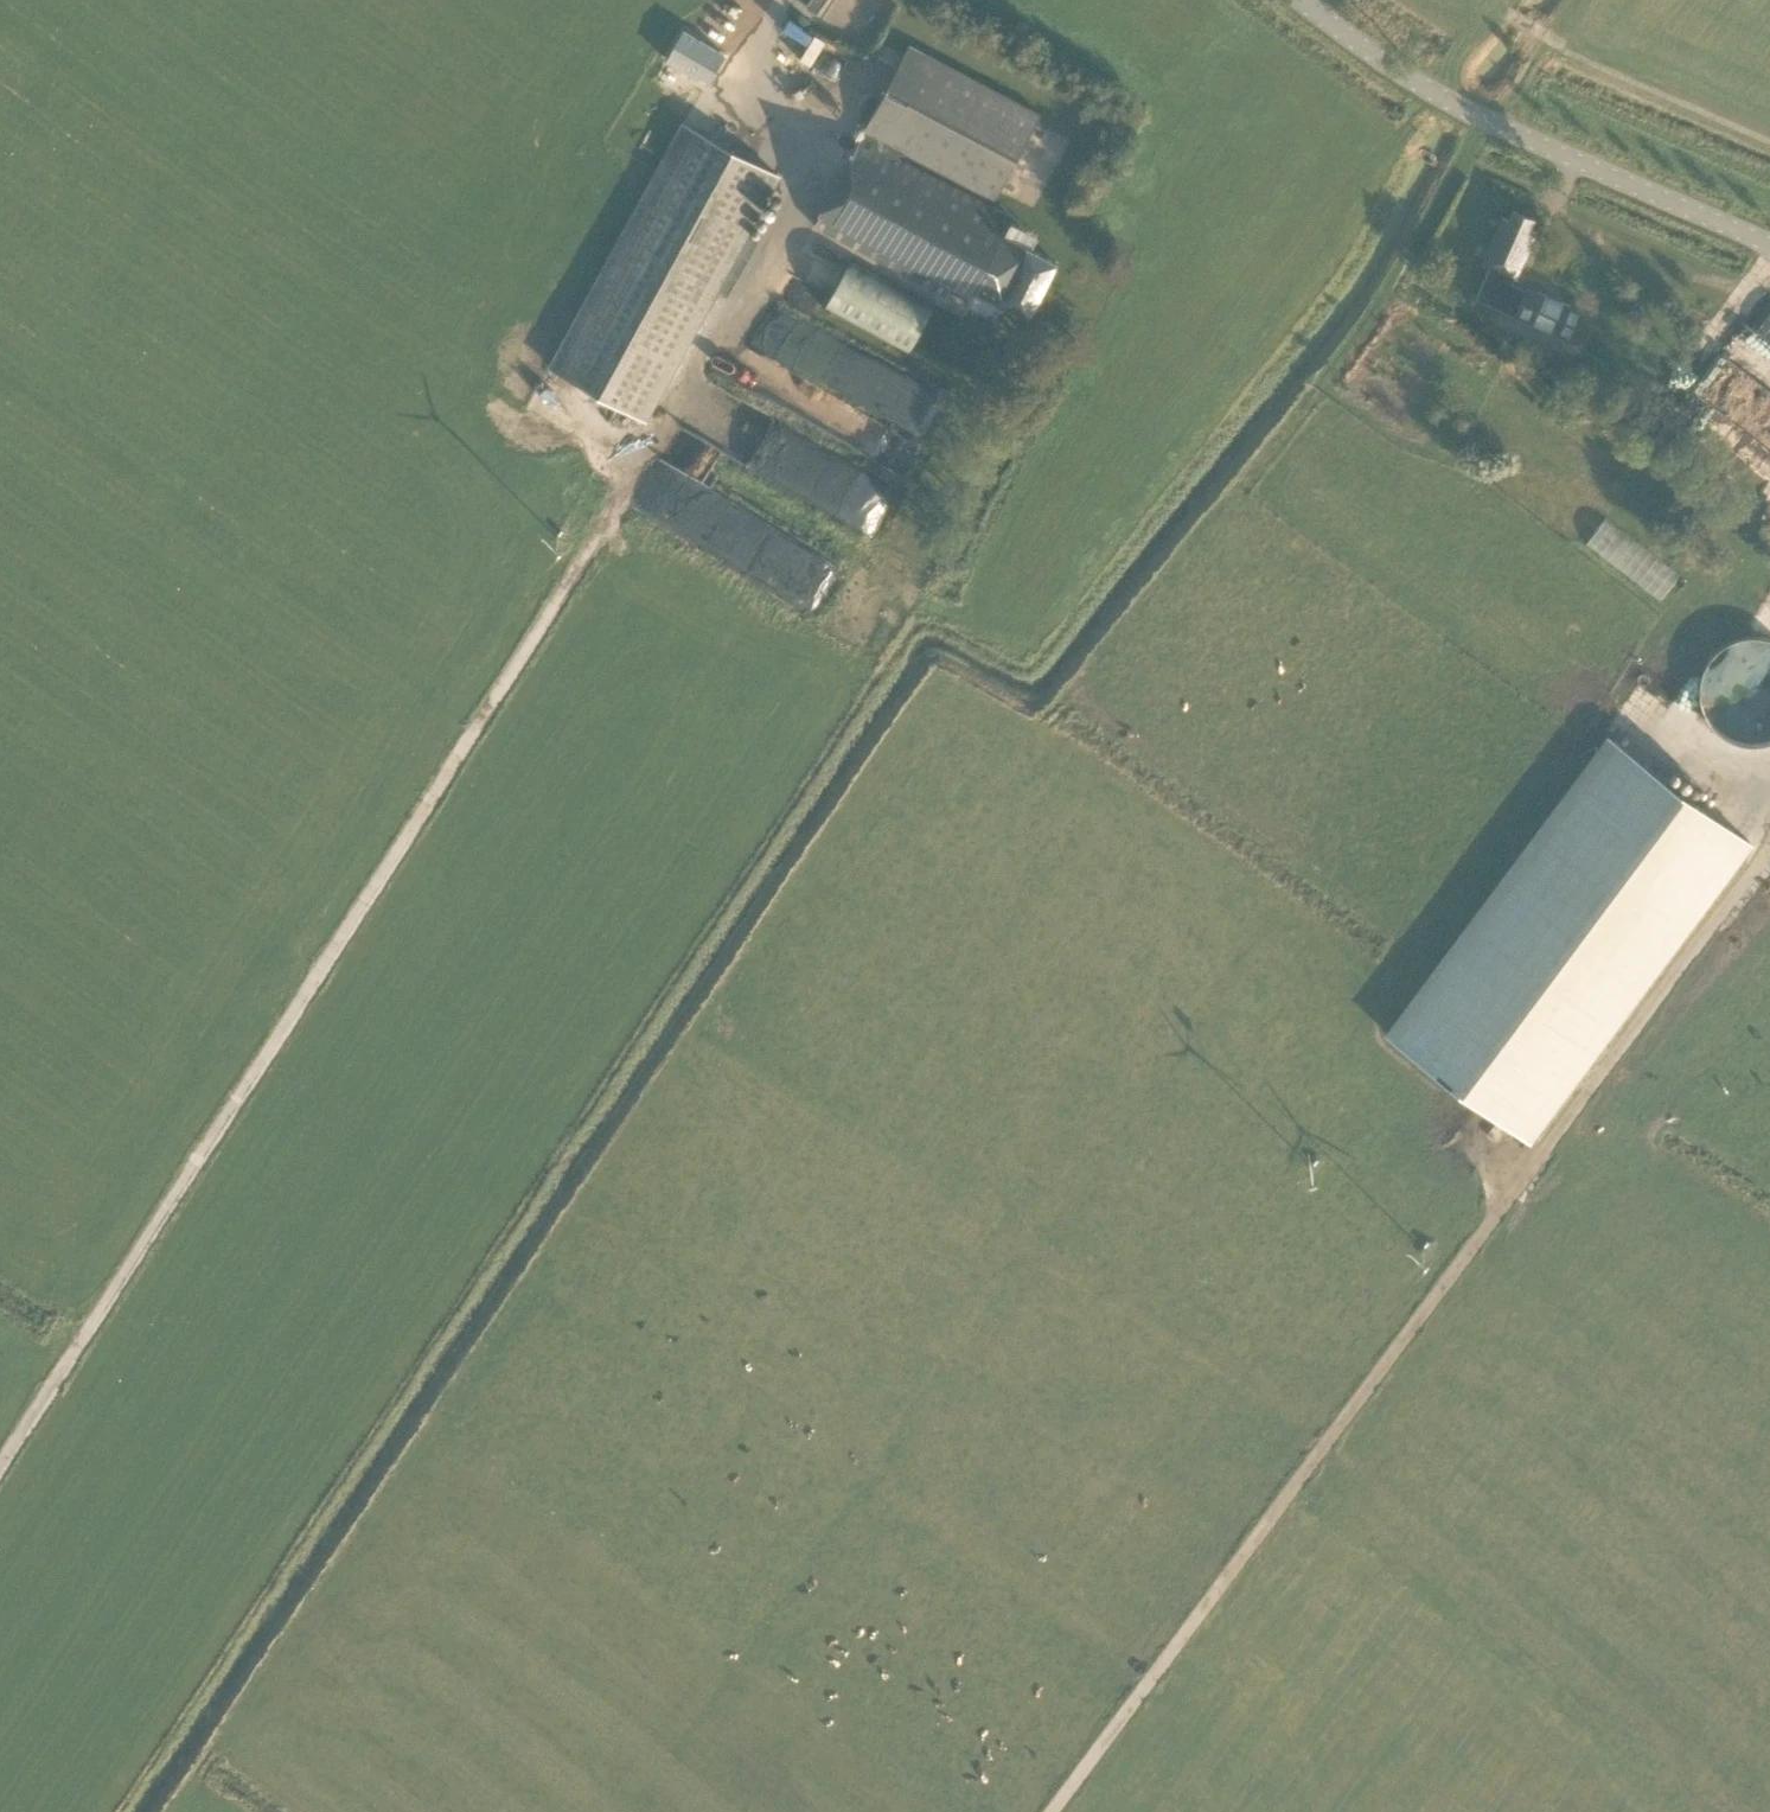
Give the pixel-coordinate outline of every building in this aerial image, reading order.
[(806,4),(816,11),(824,0),(809,0),(806,4)] [(903,149),(996,198),(1040,114),(909,44),(815,223),(946,295),(950,288),(969,299),(975,288),(999,300),(999,301),(1028,316),(1056,262),(1027,247),(1002,234),(1012,217),(899,158),(903,149)] [(778,174),(683,122),(650,180),(652,181),(552,366),(645,417),(778,174)] [(1511,281),(1513,276),(1516,278),(1537,230),(1530,227),(1534,218),(1513,209),(1509,218),(1503,215),(1482,263),(1489,266),(1476,295),(1515,312),(1523,292),(1525,287),(1511,281)] [(824,307),(908,353),(935,303),(852,257),(824,307)] [(1514,314),(1579,342),(1592,313),(1526,285),(1525,287),(1523,292),(1515,312),(1514,314)] [(1614,513),(1592,539),(1664,600),(1686,573),(1614,513)] [(749,522),(728,555),(787,593),(792,585),(798,589),(818,602),(830,584),(795,561),(799,554),(749,522)] [(1753,634),(1748,634),(1744,635),(1739,636),(1734,638),(1730,639),(1726,642),(1722,644),(1718,647),(1714,650),(1711,654),(1708,658),(1705,662),(1703,666),(1701,670),(1700,675),(1699,680),(1698,685),(1698,689),(1698,694),(1699,699),(1700,704),(1701,708),(1703,713),(1705,717),(1708,721),(1711,725),(1714,728),(1718,731),(1722,734),(1726,737),(1730,739),(1734,741),(1739,743),(1744,744),(1748,744),(1753,744),(1758,744),(1763,744),(1767,743),(1769,742),(1769,637),(1767,636),(1763,635),(1758,634),(1753,634)] [(1754,843),(1607,733),(1384,1032),(1531,1141),(1754,843)]
